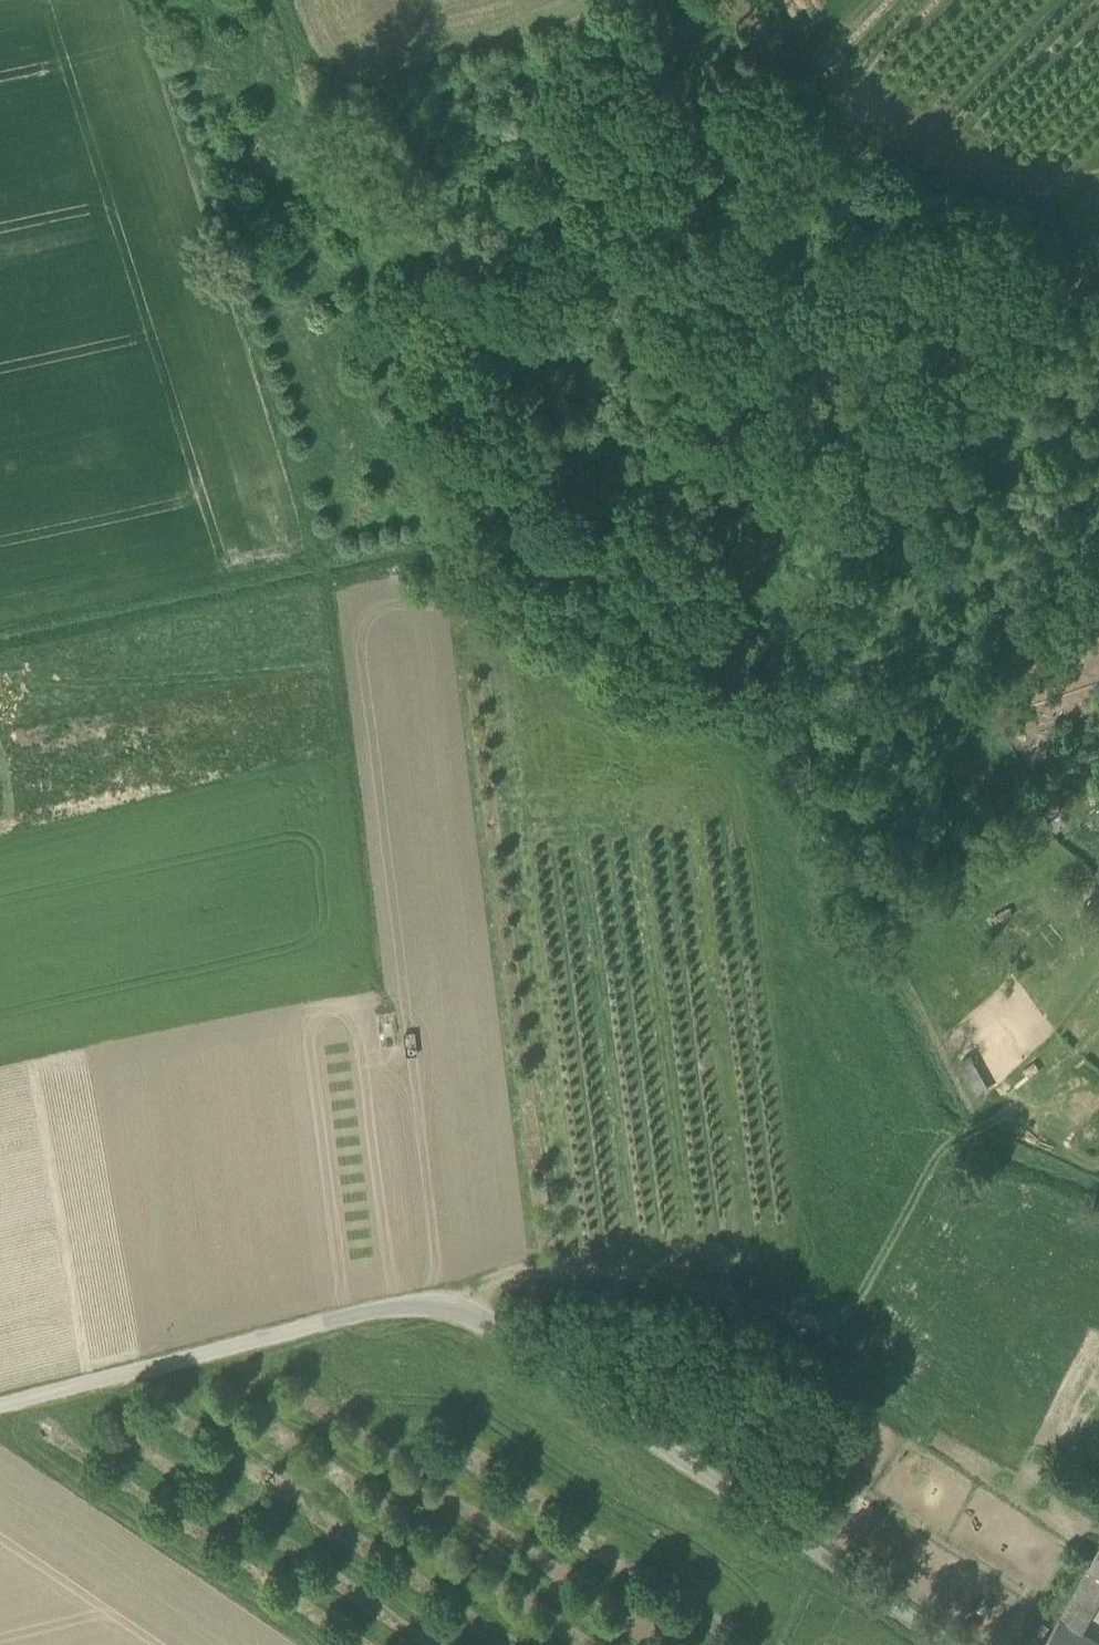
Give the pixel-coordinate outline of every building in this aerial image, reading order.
[(1097,896),(1089,906),(1098,914),(1098,897),(1097,896)] [(1090,1565),(1098,1570),(1098,1548),(1090,1565)] [(1059,1618),(1083,1632),(1098,1604),(1098,1570),(1090,1565),(1059,1618)] [(1083,1632),(1059,1618),(1043,1644),(1098,1644),(1098,1641),(1083,1632)]
